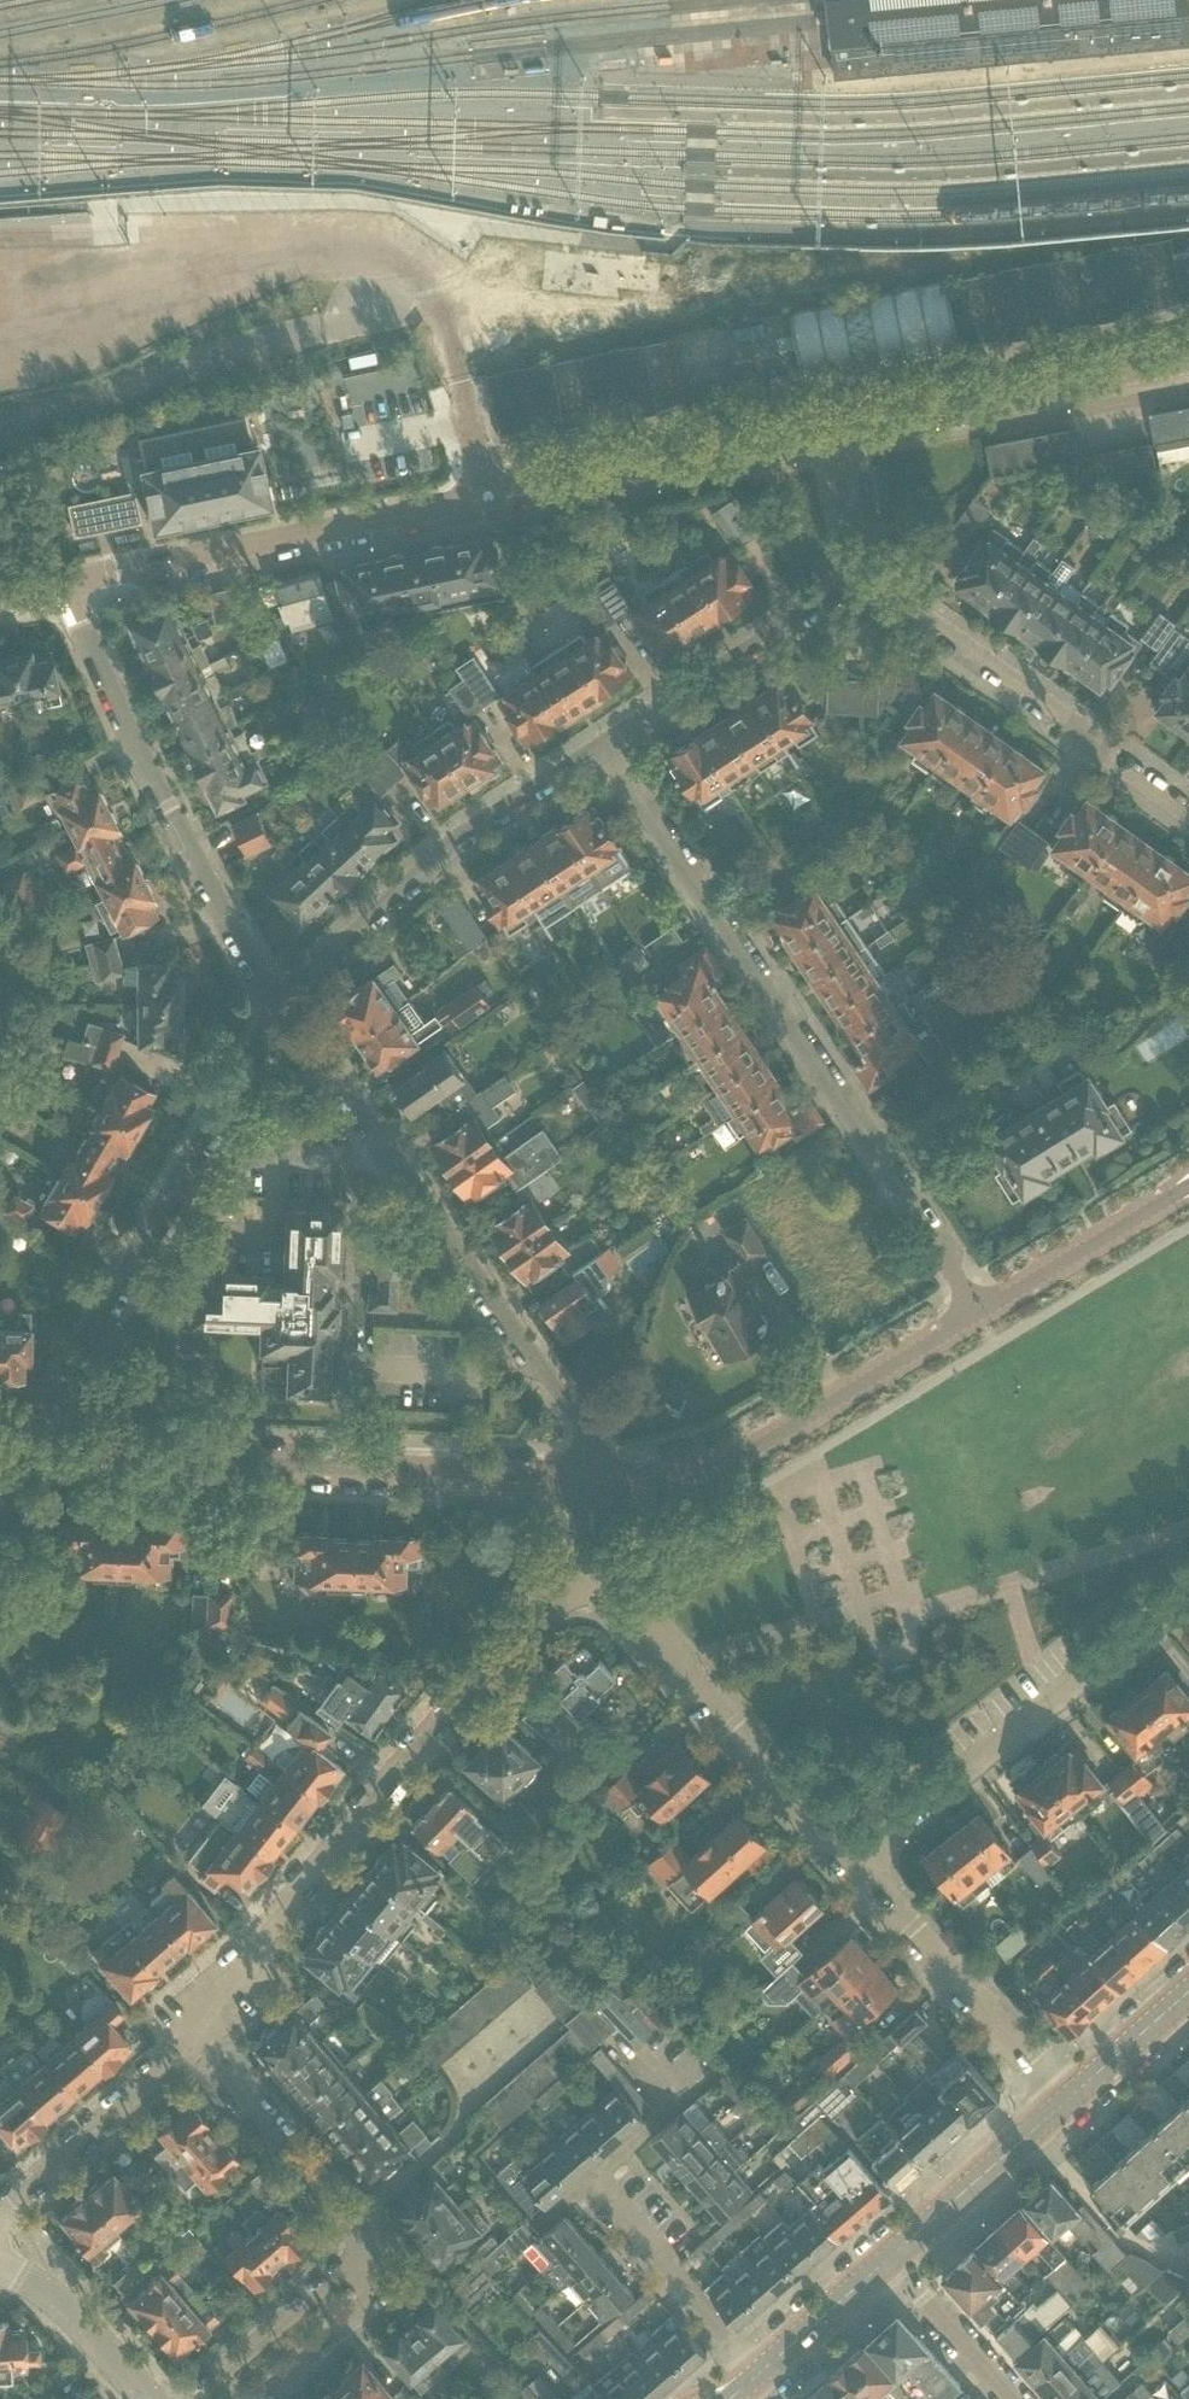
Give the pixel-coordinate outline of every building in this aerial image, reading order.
[(836,78),(1188,44),(1188,0),(829,0),(831,22),(836,78)] [(808,393),(962,362),(945,280),(791,311),(808,393)] [(657,413),(644,345),(611,349),(611,350),(580,358),(593,424),(594,426),(625,419),(625,421),(657,413)] [(565,430),(552,364),(551,362),(520,368),(520,367),(488,375),(501,442),(534,438),(534,437),(565,430)] [(1181,409),(1166,412),(1171,440),(1187,437),(1181,409)] [(1171,440),(1166,412),(1151,415),(1156,443),(1171,440)] [(244,417),(139,439),(145,469),(140,470),(153,528),(268,504),(255,446),(251,447),(244,417)] [(1077,429),(1062,432),(1068,459),(1082,456),(1077,429)] [(1062,432),(1047,434),(1053,461),(1068,459),(1062,432)] [(1047,434),(1032,437),(1038,464),(1053,461),(1047,434)] [(1032,437),(1018,440),(1023,467),(1038,464),(1032,437)] [(1018,440),(1003,443),(1008,470),(1023,467),(1018,440)] [(1008,470),(1003,443),(987,446),(992,473),(1008,470)] [(1150,444),(1135,447),(1140,475),(1155,473),(1150,444)] [(1135,447),(1119,450),(1125,478),(1140,475),(1135,447)] [(1119,450),(1104,453),(1110,481),(1125,478),(1119,450)] [(1110,481),(1104,453),(1089,456),(1094,484),(1110,481)] [(112,498),(70,507),(76,534),(118,525),(112,498)] [(736,499),(719,510),(736,535),(737,537),(742,545),(759,534),(736,499)] [(974,499),(954,527),(969,537),(989,510),(974,499)] [(985,605),(985,606),(1023,551),(1007,540),(1008,539),(993,528),(984,540),(985,541),(983,544),(981,542),(958,574),(962,577),(957,585),(985,605)] [(388,559),(336,569),(339,580),(340,588),(341,592),(359,618),(414,606),(413,601),(441,595),(443,601),(505,588),(494,537),(481,539),(457,544),(443,547),(440,545),(431,547),(429,550),(402,556),(399,553),(390,555),(388,559)] [(986,609),(1013,628),(1053,572),(1035,560),(1030,567),(1023,562),(1031,551),(1035,553),(1041,544),(1033,538),(1023,551),(985,606),(986,609)] [(675,543),(666,548),(675,562),(684,556),(675,543)] [(690,563),(723,617),(726,615),(731,616),(737,612),(738,607),(756,596),(755,594),(755,595),(747,583),(749,581),(739,564),(736,566),(728,553),(714,562),(708,552),(690,563)] [(1053,572),(1013,628),(1043,649),(1081,591),(1065,579),(1074,566),(1071,564),(1063,558),(1053,572)] [(674,573),(659,583),(694,636),(723,617),(690,563),(689,564),(688,564),(684,567),(674,573)] [(285,615),(272,619),(283,635),(304,630),(330,622),(340,638),(360,635),(366,644),(374,639),(359,618),(341,592),(327,596),(323,584),(320,570),(311,573),(276,583),(285,615)] [(608,577),(593,587),(614,619),(629,609),(608,577)] [(339,580),(323,584),(327,596),(341,592),(340,588),(339,580)] [(694,636),(659,583),(641,594),(646,602),(635,609),(637,612),(632,615),(659,656),(657,657),(659,659),(679,646),(684,647),(690,643),(691,638),(694,636)] [(614,619),(593,587),(579,596),(599,628),(614,619)] [(248,616),(243,588),(227,592),(232,619),(248,616)] [(1070,668),(1072,668),(1120,600),(1119,600),(1120,598),(1114,593),(1107,603),(1110,605),(1102,618),(1095,613),(1100,604),(1081,591),(1043,649),(1070,668)] [(232,619),(227,592),(211,594),(216,622),(232,619)] [(1120,600),(1072,668),(1073,668),(1102,688),(1107,681),(1111,684),(1139,644),(1136,642),(1138,639),(1126,630),(1129,625),(1112,613),(1122,599),(1120,598),(1119,600),(1120,600)] [(147,663),(147,664),(172,652),(169,646),(185,639),(169,606),(130,625),(148,663),(147,663)] [(1143,638),(1156,647),(1173,623),(1159,614),(1143,638)] [(196,634),(211,626),(207,619),(192,626),(196,634)] [(161,693),(161,694),(186,682),(184,676),(202,667),(210,663),(199,640),(204,638),(204,639),(214,634),(211,626),(196,634),(185,639),(169,646),(172,652),(147,664),(153,677),(154,676),(162,692),(161,693)] [(581,632),(563,644),(582,674),(588,671),(603,695),(606,693),(611,694),(617,690),(618,686),(634,675),(633,674),(631,675),(603,632),(599,635),(597,632),(586,639),(581,632)] [(1170,673),(1188,646),(1188,641),(1175,632),(1154,662),(1170,673)] [(523,633),(514,639),(526,657),(531,665),(530,665),(550,695),(541,701),(557,725),(574,714),(575,717),(588,709),(586,706),(603,695),(588,671),(582,674),(564,645),(563,644),(536,661),(531,653),(535,651),(523,633)] [(29,651),(8,655),(17,699),(19,699),(21,710),(24,712),(27,713),(31,713),(34,713),(38,712),(41,710),(43,708),(45,705),(59,702),(49,651),(30,655),(29,651)] [(17,699),(8,655),(0,657),(0,703),(17,699)] [(475,656),(458,667),(467,681),(483,705),(499,694),(475,656)] [(225,657),(210,663),(214,670),(218,668),(218,670),(229,665),(225,657)] [(526,657),(498,675),(510,694),(500,700),(514,722),(527,743),(526,744),(527,745),(542,735),(546,736),(553,732),(554,727),(557,725),(541,701),(550,695),(530,665),(531,665),(526,657)] [(815,660),(800,670),(813,690),(827,711),(827,679),(815,660)] [(1188,732),(1188,662),(1181,674),(1178,672),(1154,707),(1177,724),(1178,729),(1184,733),(1188,732)] [(880,681),(879,713),(881,713),(894,693),(908,673),(893,663),(880,681)] [(175,722),(175,723),(200,711),(198,705),(224,693),(215,673),(207,677),(202,667),(184,676),(186,682),(161,694),(167,706),(168,706),(176,722),(175,722)] [(827,679),(827,711),(844,712),(845,681),(829,681),(829,678),(827,679)] [(483,705),(467,681),(444,696),(455,713),(463,708),(467,715),(483,705)] [(784,681),(754,700),(782,744),(784,746),(795,739),(799,745),(817,734),(811,725),(814,723),(809,716),(796,696),(793,697),(784,683),(785,682),(784,681)] [(845,681),(844,712),(861,712),(862,682),(845,681)] [(861,712),(879,713),(880,681),(878,681),(878,683),(862,682),(861,712)] [(240,686),(224,693),(227,699),(231,697),(232,699),(244,694),(240,686)] [(911,761),(930,773),(970,718),(966,715),(965,710),(959,706),(954,707),(931,690),(896,739),(916,754),(911,761)] [(319,696),(302,704),(311,723),(328,715),(319,696)] [(200,711),(175,723),(181,736),(183,735),(190,751),(189,752),(189,753),(214,741),(212,735),(230,726),(238,722),(229,703),(228,701),(220,705),(216,697),(198,705),(200,711)] [(754,700),(726,718),(761,772),(788,754),(789,754),(784,746),(782,744),(754,700)] [(726,718),(697,737),(732,790),(761,772),(726,718)] [(970,718),(930,773),(950,788),(955,782),(967,791),(969,792),(974,795),(1009,746),(970,718)] [(450,720),(431,731),(466,785),(469,783),(473,784),(479,779),(480,775),(501,762),(500,760),(498,761),(471,719),(468,721),(466,719),(454,726),(450,720)] [(203,782),(228,770),(226,764),(252,752),(243,733),(235,737),(230,726),(212,735),(214,741),(189,753),(195,765),(196,765),(204,781),(203,782)] [(466,785),(431,731),(413,744),(417,750),(407,757),(409,760),(404,763),(431,805),(429,806),(430,807),(451,794),(455,795),(461,791),(463,786),(466,785)] [(732,790),(697,737),(667,757),(668,759),(670,758),(679,772),(676,774),(693,801),(696,799),(703,809),(732,790)] [(385,749),(373,761),(393,783),(404,772),(397,764),(404,757),(401,753),(404,750),(397,741),(387,751),(385,749)] [(271,753),(267,744),(252,752),(226,764),(228,770),(203,782),(209,795),(210,794),(219,812),(244,800),(241,794),(267,782),(255,758),(259,756),(261,758),(271,753)] [(352,802),(337,816),(357,837),(362,833),(380,853),(396,838),(389,829),(398,821),(376,798),(393,783),(373,761),(357,744),(345,756),(360,773),(354,778),(363,788),(364,787),(367,790),(371,787),(376,792),(358,809),(352,802)] [(969,802),(958,817),(959,817),(969,802),(988,816),(993,809),(1012,823),(1047,773),(1024,756),(1023,751),(1017,747),(1012,748),(1009,746),(974,795),(970,800),(969,801),(969,802)] [(789,754),(788,754),(803,776),(812,771),(802,756),(799,758),(794,751),(789,754)] [(48,792),(66,828),(107,807),(105,804),(106,801),(103,793),(100,793),(95,783),(91,785),(85,773),(48,792)] [(8,792),(16,808),(40,795),(32,779),(8,792)] [(960,798),(951,812),(958,817),(969,802),(969,801),(970,800),(965,797),(963,800),(960,798)] [(1081,879),(1082,880),(1121,826),(1117,823),(1116,818),(1110,814),(1105,814),(1082,798),(1047,846),(1067,861),(1063,867),(1066,869),(1066,870),(1080,880),(1081,879)] [(64,873),(84,863),(121,845),(115,834),(119,832),(115,822),(115,819),(112,812),(109,811),(107,807),(66,828),(74,845),(55,855),(64,873)] [(590,807),(560,827),(602,889),(631,870),(631,869),(630,869),(618,850),(620,849),(602,822),(600,824),(590,809),(592,809),(590,807)] [(232,826),(239,841),(264,829),(257,814),(232,826)] [(320,844),(319,845),(333,860),(338,855),(357,876),(368,866),(367,865),(380,853),(362,833),(357,837),(337,816),(322,831),(327,837),(324,840),(320,844)] [(832,818),(819,827),(827,840),(841,831),(832,818)] [(309,820),(302,826),(303,827),(311,836),(313,838),(314,839),(315,839),(319,835),(320,834),(316,830),(317,829),(311,823),(309,820)] [(995,840),(1015,855),(1033,831),(1020,821),(1014,829),(1006,824),(995,840)] [(1121,826),(1086,874),(1093,879),(1099,883),(1107,889),(1103,895),(1121,908),(1160,853),(1121,826)] [(560,827),(532,845),(573,908),(602,889),(560,827)] [(819,827),(797,842),(805,854),(827,840),(819,827)] [(247,856),(272,844),(264,829),(239,841),(247,856)] [(1033,831),(1015,855),(1036,870),(1048,853),(1041,848),(1046,840),(1033,831)] [(307,862),(298,870),(310,882),(315,878),(333,898),(344,889),(343,888),(356,875),(357,877),(357,876),(338,855),(333,860),(314,839),(313,838),(298,852),(307,862)] [(797,842),(775,856),(783,869),(805,854),(797,842)] [(293,852),(285,843),(279,848),(290,862),(296,857),(292,852),(293,852)] [(92,879),(102,899),(143,879),(141,875),(141,872),(138,864),(135,864),(130,854),(126,856),(121,845),(84,863),(88,873),(91,872),(94,878),(92,879)] [(532,845),(504,863),(533,909),(534,909),(544,925),(545,926),(573,908),(532,845)] [(290,862),(279,848),(277,850),(273,854),(284,867),(290,862)] [(1121,908),(1141,923),(1146,917),(1163,930),(1188,894),(1188,874),(1175,864),(1174,860),(1167,855),(1163,856),(1160,853),(1121,908)] [(783,869),(775,856),(743,878),(751,890),(783,869)] [(533,909),(504,863),(473,883),(474,885),(475,884),(485,898),(482,900),(499,927),(502,925),(509,935),(537,917),(533,910),(533,909)] [(800,869),(791,876),(799,888),(809,882),(800,869)] [(310,882),(298,870),(271,895),(301,926),(332,898),(333,899),(333,898),(315,878),(310,882)] [(27,871),(2,883),(10,901),(36,889),(27,871)] [(102,899),(94,903),(109,933),(117,929),(120,935),(135,927),(152,919),(156,917),(151,905),(155,903),(150,893),(151,891),(147,883),(144,882),(143,879),(102,899)] [(1076,891),(1063,910),(1070,915),(1089,889),(1086,886),(1089,882),(1085,879),(1083,881),(1076,891)] [(781,899),(755,916),(764,930),(775,922),(795,952),(840,921),(839,920),(849,913),(837,895),(826,902),(816,886),(785,906),(781,899)] [(10,901),(20,920),(45,908),(36,889),(10,901)] [(440,910),(470,951),(488,937),(458,896),(440,910)] [(862,910),(857,914),(859,916),(860,916),(862,920),(875,910),(870,902),(861,908),(862,910)] [(840,921),(795,952),(814,980),(866,944),(847,916),(840,921)] [(963,920),(942,935),(949,946),(974,929),(963,920)] [(544,925),(536,930),(545,944),(553,939),(544,925)] [(1146,948),(1168,964),(1187,938),(1173,928),(1166,938),(1158,932),(1146,948)] [(889,930),(875,939),(881,947),(894,938),(889,930)] [(1160,977),(1174,987),(1183,974),(1188,978),(1188,939),(1187,938),(1168,964),(1169,964),(1160,977)] [(86,946),(91,963),(116,956),(112,939),(86,946)] [(866,944),(814,980),(833,1008),(885,972),(866,944)] [(658,1017),(670,1036),(723,1001),(712,984),(723,977),(705,950),(680,967),(685,974),(653,996),(665,1013),(658,1017)] [(116,956),(91,963),(95,980),(121,973),(116,956)] [(347,998),(336,1006),(349,1023),(348,1028),(351,1032),(355,1033),(358,1037),(398,1008),(409,1000),(394,978),(400,974),(394,964),(363,985),(362,986),(361,985),(360,985),(345,996),(347,998)] [(135,965),(135,1005),(181,1005),(181,1002),(183,998),(183,991),(180,989),(180,978),(176,978),(176,965),(135,965)] [(885,972),(833,1008),(852,1036),(908,998),(910,997),(891,969),(885,973),(885,972)] [(398,1008),(358,1037),(360,1040),(360,1044),(363,1049),(367,1050),(379,1068),(390,1060),(392,1063),(408,1051),(407,1050),(453,1017),(460,1026),(490,1005),(475,984),(434,1013),(437,1017),(427,1024),(410,1000),(409,1000),(398,1008)] [(856,1057),(852,1060),(859,1072),(870,1087),(890,1073),(895,1070),(890,1062),(908,1050),(907,1048),(919,1040),(932,1059),(950,1047),(925,1011),(919,1015),(908,998),(852,1036),(863,1053),(856,1057)] [(677,1045),(690,1064),(690,1063),(742,1029),(723,1001),(670,1036),(671,1037),(678,1032),(684,1041),(677,1045)] [(181,1005),(135,1005),(135,1045),(176,1045),(176,1032),(181,1032),(181,1022),(183,1020),(183,1011),(181,1009),(181,1005)] [(97,1028),(93,1044),(117,1052),(122,1036),(97,1028)] [(697,1074),(708,1092),(760,1057),(742,1029),(690,1063),(690,1064),(697,1060),(703,1070),(697,1074)] [(668,1046),(675,1041),(673,1037),(651,1050),(656,1058),(670,1049),(668,1046)] [(117,1052),(93,1044),(86,1065),(111,1073),(117,1052)] [(436,1097),(448,1113),(476,1093),(444,1048),(424,1062),(428,1067),(395,1090),(412,1114),(436,1097)] [(712,1117),(717,1125),(727,1119),(779,1085),(760,1057),(708,1092),(699,1098),(712,1117)] [(690,1075),(688,1072),(693,1069),(690,1064),(670,1078),(675,1085),(690,1075)] [(1031,1076),(1022,1082),(1070,1160),(1096,1145),(1098,1149),(1103,1147),(1107,1148),(1115,1143),(1116,1138),(1132,1128),(1120,1108),(1115,1100),(1106,1105),(1087,1075),(1085,1076),(1080,1068),(1058,1082),(1063,1090),(1046,1100),(1031,1076)] [(118,1073),(97,1108),(138,1131),(140,1128),(143,1127),(147,1120),(146,1117),(151,1108),(148,1105),(154,1094),(118,1073)] [(13,1099),(20,1080),(0,1074),(0,1094),(13,1099)] [(447,1150),(440,1155),(452,1172),(491,1145),(494,1143),(484,1129),(501,1117),(493,1106),(516,1090),(510,1080),(509,1081),(505,1075),(484,1090),(483,1091),(481,1089),(476,1093),(448,1113),(459,1129),(441,1142),(447,1150)] [(599,1099),(585,1079),(574,1087),(588,1107),(599,1099)] [(1006,1114),(984,1127),(991,1139),(989,1140),(994,1147),(985,1153),(996,1172),(1004,1168),(1022,1196),(1030,1191),(1035,1192),(1042,1188),(1043,1183),(1048,1181),(1045,1176),(1070,1160),(1022,1082),(1013,1087),(1030,1115),(1013,1126),(1006,1114)] [(779,1085),(727,1119),(739,1138),(746,1133),(758,1150),(772,1141),(772,1142),(790,1130),(794,1138),(820,1121),(802,1094),(790,1101),(779,1085)] [(7,1117),(13,1099),(0,1094),(0,1115),(7,1117)] [(83,1134),(78,1143),(114,1164),(120,1153),(124,1155),(129,1146),(132,1145),(136,1138),(135,1135),(138,1131),(97,1108),(87,1127),(89,1128),(85,1135),(83,1134)] [(717,1125),(712,1117),(698,1126),(703,1135),(717,1125)] [(491,1145),(452,1172),(464,1189),(470,1198),(477,1193),(496,1180),(501,1188),(511,1181),(517,1189),(547,1168),(563,1156),(551,1139),(543,1128),(520,1145),(504,1156),(494,1143),(491,1145)] [(69,1157),(58,1177),(98,1200),(100,1197),(102,1196),(107,1188),(106,1186),(111,1176),(108,1174),(114,1164),(78,1143),(73,1151),(75,1152),(71,1158),(69,1157)] [(628,1156),(617,1164),(623,1173),(634,1165),(628,1156)] [(491,1225),(511,1254),(553,1224),(537,1201),(560,1186),(547,1168),(517,1189),(520,1193),(511,1200),(516,1207),(491,1225)] [(98,1200),(58,1177),(38,1212),(74,1233),(80,1222),(84,1224),(89,1215),(92,1214),(96,1206),(95,1204),(98,1200)] [(13,1194),(2,1213),(8,1216),(23,1225),(33,1206),(13,1194)] [(645,1199),(644,1206),(649,1211),(657,1211),(662,1208),(663,1202),(659,1196),(651,1195),(645,1199)] [(1,1235),(6,1226),(4,1225),(9,1217),(8,1216),(2,1213),(0,1211),(0,1235),(1,1235)] [(314,1393),(315,1390),(324,1391),(326,1352),(334,1352),(334,1343),(333,1343),(333,1332),(334,1333),(336,1292),(328,1292),(328,1288),(333,1288),(333,1282),(329,1282),(329,1272),(336,1272),(339,1213),(287,1211),(284,1283),(268,1283),(268,1277),(209,1274),(208,1294),(191,1293),(190,1324),(262,1327),(260,1365),(289,1366),(288,1389),(298,1390),(298,1392),(299,1393),(299,1394),(300,1396),(302,1397),(304,1398),(307,1398),(308,1398),(310,1397),(312,1396),(314,1394),(314,1393)] [(710,1290),(693,1301),(695,1304),(694,1311),(699,1321),(706,1323),(715,1338),(727,1359),(741,1350),(746,1352),(758,1344),(759,1339),(773,1331),(763,1315),(760,1310),(747,1288),(737,1271),(767,1253),(746,1218),(725,1231),(739,1253),(727,1260),(724,1255),(709,1265),(719,1281),(709,1287),(710,1290)] [(553,1224),(511,1254),(521,1269),(528,1278),(535,1273),(553,1260),(559,1269),(566,1264),(572,1272),(578,1267),(601,1251),(604,1249),(593,1234),(578,1245),(575,1241),(568,1245),(553,1224)] [(612,1230),(601,1237),(608,1246),(618,1239),(612,1230)] [(387,1233),(362,1251),(379,1276),(379,1294),(369,1294),(369,1311),(395,1311),(396,1280),(412,1269),(387,1233)] [(41,1236),(31,1254),(49,1265),(60,1247),(41,1236)] [(564,1288),(544,1302),(556,1318),(553,1324),(561,1336),(568,1335),(588,1321),(597,1315),(609,1306),(602,1297),(599,1293),(611,1285),(616,1281),(617,1273),(601,1251),(578,1267),(583,1275),(564,1288)] [(625,1355),(642,1316),(627,1309),(619,1326),(619,1327),(603,1338),(611,1348),(625,1355)] [(3,1381),(7,1377),(22,1377),(22,1360),(29,1361),(30,1328),(28,1328),(28,1313),(0,1313),(0,1381),(3,1381)] [(48,1522),(47,1553),(54,1553),(55,1543),(55,1542),(62,1542),(65,1542),(65,1543),(64,1554),(61,1554),(61,1572),(100,1574),(100,1581),(116,1582),(118,1529),(97,1528),(97,1524),(48,1522)] [(118,1529),(116,1582),(124,1582),(132,1582),(132,1575),(171,1577),(172,1577),(173,1558),(167,1558),(167,1555),(168,1546),(173,1547),(178,1547),(178,1559),(187,1559),(187,1552),(188,1528),(140,1526),(139,1530),(118,1529)] [(280,1556),(280,1562),(287,1563),(288,1552),(299,1552),(299,1563),(295,1563),(294,1582),(311,1583),(325,1583),(324,1590),(350,1591),(352,1539),(330,1538),(330,1534),(311,1533),(281,1532),(280,1556)] [(352,1539),(350,1591),(365,1592),(366,1585),(406,1587),(406,1568),(421,1569),(422,1538),(374,1536),(373,1540),(352,1539)] [(191,1627),(208,1628),(209,1598),(192,1597),(191,1627)] [(209,1598),(208,1628),(229,1629),(231,1599),(209,1598)] [(228,1632),(226,1642),(243,1649),(247,1636),(228,1632)] [(201,1637),(186,1658),(200,1667),(215,1646),(201,1637)] [(406,1668),(427,1672),(433,1643),(412,1638),(406,1668)] [(539,1703),(523,1717),(541,1733),(548,1739),(564,1754),(565,1754),(565,1755),(566,1755),(567,1755),(568,1755),(569,1755),(570,1755),(571,1755),(572,1754),(596,1732),(597,1732),(582,1715),(583,1714),(601,1698),(598,1694),(616,1677),(601,1660),(598,1663),(588,1651),(587,1650),(586,1650),(586,1649),(585,1649),(584,1649),(583,1649),(582,1649),(581,1649),(580,1649),(580,1650),(567,1661),(565,1658),(548,1674),(565,1692),(562,1696),(546,1711),(539,1703)] [(324,1678),(332,1684),(333,1682),(338,1686),(341,1682),(357,1693),(358,1692),(387,1713),(404,1690),(375,1669),(367,1680),(346,1665),(335,1680),(327,1674),(324,1678)] [(1136,1690),(1173,1736),(1188,1724),(1188,1725),(1188,1696),(1168,1670),(1152,1682),(1150,1678),(1136,1690)] [(332,1684),(324,1678),(320,1684),(328,1690),(315,1709),(337,1725),(343,1715),(371,1735),(387,1713),(358,1692),(357,1693),(341,1682),(338,1686),(333,1682),(332,1684)] [(265,1695),(261,1699),(290,1721),(286,1725),(296,1734),(273,1760),(283,1768),(281,1770),(316,1798),(318,1799),(342,1768),(330,1758),(334,1753),(321,1743),(329,1732),(311,1718),(310,1717),(301,1709),(306,1703),(274,1684),(269,1690),(267,1689),(263,1694),(265,1695)] [(1141,1757),(1122,1772),(1140,1795),(1155,1783),(1146,1772),(1164,1757),(1158,1748),(1173,1736),(1136,1690),(1121,1701),(1124,1704),(1109,1717),(1141,1757)] [(469,1764),(509,1800),(524,1782),(528,1783),(536,1773),(535,1770),(543,1761),(503,1726),(469,1764)] [(134,1736),(126,1746),(131,1750),(136,1753),(144,1744),(134,1736)] [(1062,1749),(1042,1765),(1081,1814),(1098,1800),(1095,1795),(1106,1786),(1072,1742),(1063,1749),(1062,1749)] [(253,1745),(244,1756),(258,1767),(267,1756),(253,1745)] [(126,1746),(119,1754),(124,1758),(131,1750),(126,1746)] [(607,1786),(602,1791),(615,1806),(620,1812),(625,1817),(635,1808),(639,1813),(651,1803),(663,1817),(690,1793),(708,1777),(683,1750),(677,1756),(671,1748),(649,1768),(656,1775),(642,1788),(625,1770),(607,1786)] [(579,1773),(593,1788),(615,1767),(601,1752),(579,1773)] [(1081,1814),(1042,1765),(1013,1788),(1048,1832),(1060,1823),(1064,1828),(1081,1814)] [(281,1770),(258,1798),(293,1827),(299,1820),(300,1821),(307,1813),(305,1812),(316,1798),(281,1770)] [(1122,1772),(1108,1783),(1113,1789),(1154,1840),(1167,1828),(1140,1795),(1122,1772)] [(432,1804),(486,1855),(491,1860),(509,1842),(489,1823),(490,1822),(451,1785),(432,1804)] [(219,1817),(222,1820),(223,1818),(237,1829),(236,1830),(271,1859),(272,1858),(270,1857),(281,1843),(282,1844),(289,1835),(288,1834),(292,1829),(293,1827),(258,1798),(256,1800),(247,1792),(241,1791),(239,1790),(225,1807),(220,1803),(213,1813),(219,1817)] [(28,1791),(21,1802),(33,1809),(35,1805),(40,1798),(28,1791)] [(42,1834),(23,1822),(15,1838),(38,1851),(42,1845),(49,1832),(53,1826),(56,1828),(63,1816),(64,1817),(67,1812),(40,1796),(40,1798),(35,1805),(49,1813),(44,1822),(48,1824),(42,1834)] [(432,1804),(414,1824),(413,1824),(467,1875),(486,1855),(432,1804)] [(29,1813),(23,1822),(42,1834),(48,1824),(44,1822),(49,1813),(35,1805),(33,1809),(30,1814),(29,1813)] [(536,1835),(509,1805),(495,1817),(522,1847),(536,1835)] [(674,1839),(657,1856),(650,1861),(692,1908),(745,1860),(755,1871),(776,1852),(766,1840),(741,1813),(741,1807),(740,1807),(739,1813),(691,1857),(674,1839)] [(980,1814),(953,1835),(991,1883),(1018,1862),(980,1814)] [(219,1817),(186,1860),(201,1871),(198,1876),(213,1888),(226,1871),(247,1888),(271,1859),(236,1830),(237,1829),(223,1818),(222,1820),(219,1817)] [(1177,1827),(1157,1845),(1164,1853),(1184,1835),(1177,1827)] [(49,1832),(42,1845),(53,1851),(60,1838),(49,1832)] [(1032,1844),(1034,1847),(1048,1864),(1061,1854),(1045,1834),(1032,1844)] [(991,1883),(953,1835),(927,1856),(965,1904),(991,1883)] [(377,1865),(374,1869),(420,1906),(427,1912),(440,1895),(433,1890),(443,1878),(437,1873),(439,1870),(404,1841),(401,1845),(397,1842),(385,1856),(381,1856),(376,1862),(377,1865)] [(1157,1845),(1138,1862),(1146,1870),(1164,1853),(1157,1845)] [(21,1847),(12,1861),(26,1869),(34,1854),(21,1847)] [(1048,1864),(1034,1847),(1022,1857),(1043,1884),(1055,1874),(1048,1864)] [(164,1852),(155,1860),(164,1870),(173,1862),(164,1852)] [(1178,1871),(1188,1883),(1188,1861),(1178,1871)] [(1156,1890),(1188,1927),(1188,1883),(1178,1871),(1173,1865),(1163,1874),(1168,1880),(1156,1890)] [(1109,1881),(1116,1888),(1133,1873),(1126,1866),(1109,1881)] [(374,1869),(352,1896),(394,1931),(404,1940),(418,1923),(411,1917),(420,1906),(374,1869)] [(159,1911),(158,1912),(186,1944),(188,1947),(190,1945),(192,1946),(204,1936),(202,1934),(216,1923),(172,1873),(160,1883),(165,1889),(150,1902),(159,1911)] [(778,1974),(793,1961),(792,1960),(803,1950),(788,1934),(804,1919),(822,1903),(798,1876),(780,1892),(752,1917),(775,1943),(762,1956),(778,1974)] [(28,1877),(18,1888),(31,1901),(42,1891),(28,1877)] [(457,1898),(465,1906),(472,1899),(452,1880),(447,1885),(459,1896),(457,1898)] [(1102,1897),(1091,1885),(1079,1896),(1089,1907),(1102,1897)] [(1135,1910),(1168,1946),(1188,1927),(1156,1890),(1151,1885),(1142,1894),(1146,1899),(1144,1901),(1135,1909),(1135,1910)] [(352,1896),(330,1922),(376,1960),(383,1965),(386,1961),(404,1940),(394,1931),(352,1896)] [(1115,1930),(1113,1931),(1145,1967),(1147,1965),(1168,1946),(1135,1910),(1125,1899),(1114,1908),(1125,1921),(1115,1930)] [(713,1923),(725,1936),(750,1913),(738,1900),(713,1923)] [(177,1952),(182,1948),(186,1944),(158,1912),(154,1915),(145,1906),(119,1929),(155,1971),(166,1962),(168,1964),(179,1954),(177,1952)] [(427,1912),(422,1917),(433,1926),(430,1930),(441,1939),(448,1930),(448,1929),(427,1912)] [(311,1945),(307,1949),(311,1953),(312,1954),(311,1955),(309,1958),(311,1960),(327,1973),(344,1987),(356,1998),(365,1987),(382,1967),(383,1965),(376,1960),(330,1922),(326,1927),(323,1927),(318,1933),(318,1936),(311,1945)] [(997,1945),(1008,1959),(1034,1938),(1023,1924),(997,1945)] [(155,1971),(119,1929),(90,1953),(129,1997),(143,1985),(145,1987),(148,1986),(150,1985),(152,1984),(153,1983),(154,1981),(155,1979),(155,1978),(154,1976),(157,1973),(155,1971)] [(1090,1930),(1079,1940),(1089,1953),(1121,1988),(1143,1968),(1145,1967),(1113,1931),(1111,1933),(1101,1942),(1090,1930)] [(765,1986),(759,1991),(768,2002),(788,2002),(793,1997),(810,1981),(817,1989),(829,2002),(838,1993),(874,1961),(851,1936),(833,1952),(807,1976),(804,1973),(793,1961),(778,1974),(769,1983),(765,1986)] [(1057,1960),(1055,1962),(1098,2009),(1121,1988),(1089,1953),(1077,1963),(1067,1951),(1060,1957),(1057,1960)] [(1055,1962),(1048,1954),(1030,1970),(1041,1983),(1047,1978),(1057,1989),(1042,2003),(1056,2018),(1053,2020),(1062,2030),(1065,2028),(1070,2034),(1098,2009),(1055,1962)] [(513,1960),(502,1971),(521,1993),(532,1983),(513,1960)] [(383,1965),(382,1967),(395,1977),(403,1984),(403,1983),(409,1977),(401,1970),(399,1971),(386,1961),(383,1965)] [(829,2002),(823,2007),(846,2032),(851,2027),(858,2021),(896,1986),(874,1961),(838,1993),(829,2002)] [(547,2000),(568,1982),(556,1970),(536,1987),(547,2000)] [(502,1971),(490,1981),(509,2003),(521,1993),(502,1971)] [(626,1974),(612,1988),(650,2029),(666,2014),(626,1974)] [(655,1974),(643,1985),(659,2001),(670,1989),(655,1974)] [(490,1981),(478,1991),(498,2013),(509,2003),(490,1981)] [(578,1992),(568,1982),(547,2000),(557,2010),(578,1992)] [(86,2023),(72,2035),(73,2037),(101,2069),(103,2072),(132,2046),(111,2021),(122,2012),(112,2000),(111,2001),(98,1987),(92,1992),(89,1994),(85,1996),(83,1999),(81,2002),(80,2004),(80,2007),(80,2008),(80,2010),(80,2012),(80,2013),(82,2017),(83,2020),(86,2023)] [(611,1987),(596,2000),(637,2045),(652,2031),(650,2029),(612,1988),(611,1987)] [(478,1991),(467,2001),(486,2023),(498,2013),(478,1991)] [(578,1992),(557,2010),(566,2022),(589,2002),(578,1992)] [(279,2074),(280,2075),(321,2041),(307,2025),(311,2022),(312,2022),(321,2015),(308,2000),(293,2013),(296,2017),(285,2027),(282,2023),(267,2036),(270,2040),(260,2049),(268,2059),(267,2060),(270,2063),(270,2068),(274,2073),(279,2074)] [(358,2011),(369,2023),(382,2012),(367,2000),(358,2011)] [(467,2001),(455,2011),(474,2033),(486,2023),(467,2001)] [(616,2028),(589,2002),(566,2022),(571,2028),(591,2050),(616,2028)] [(899,2042),(931,2079),(970,2123),(1001,2096),(958,2048),(943,2062),(916,2032),(929,2020),(917,2007),(889,2032),(890,2033),(899,2042)] [(455,2011),(444,2021),(463,2043),(474,2033),(455,2011)] [(382,2012),(369,2023),(380,2036),(396,2022),(382,2012)] [(444,2021),(432,2031),(451,2053),(463,2043),(444,2021)] [(571,2028),(560,2038),(579,2060),(591,2050),(571,2028)] [(869,2044),(856,2030),(822,2060),(835,2075),(869,2044)] [(451,2053),(432,2031),(420,2041),(440,2063),(451,2053)] [(890,2033),(868,2052),(876,2062),(899,2042),(890,2033)] [(54,2034),(36,2049),(44,2058),(41,2062),(54,2076),(57,2073),(58,2075),(74,2093),(78,2089),(80,2091),(81,2091),(82,2091),(83,2091),(84,2090),(85,2090),(86,2089),(87,2088),(88,2087),(89,2086),(89,2085),(90,2084),(90,2083),(90,2082),(89,2080),(101,2069),(73,2037),(72,2035),(62,2043),(54,2034)] [(560,2038),(548,2048),(568,2070),(579,2060),(560,2038)] [(280,2075),(304,2102),(343,2068),(344,2067),(321,2041),(280,2075)] [(548,2048),(537,2058),(556,2080),(568,2070),(548,2048)] [(618,2088),(598,2105),(625,2136),(646,2119),(630,2100),(639,2092),(619,2068),(601,2048),(591,2057),(618,2088)] [(0,2066),(0,2067),(6,2075),(44,2119),(57,2109),(58,2110),(59,2110),(60,2110),(61,2109),(62,2109),(63,2109),(64,2108),(65,2107),(66,2106),(67,2105),(67,2104),(68,2103),(68,2102),(68,2101),(67,2099),(71,2096),(74,2093),(58,2075),(57,2073),(54,2076),(41,2062),(33,2053),(26,2050),(15,2059),(12,2055),(0,2066)] [(868,2052),(845,2072),(856,2084),(878,2065),(876,2062),(868,2052)] [(537,2058),(525,2068),(545,2091),(556,2080),(537,2058)] [(1176,2070),(1188,2085),(1188,2058),(1176,2070)] [(304,2102),(326,2129),(366,2095),(365,2094),(366,2093),(344,2067),(343,2068),(304,2102)] [(525,2068),(514,2078),(533,2101),(545,2091),(525,2068)] [(845,2072),(815,2100),(831,2118),(862,2091),(856,2084),(845,2072)] [(16,2146),(46,2121),(44,2119),(6,2075),(0,2081),(0,2127),(16,2146)] [(724,2075),(718,2082),(729,2092),(735,2085),(724,2075)] [(514,2078),(502,2088),(522,2111),(533,2101),(514,2078)] [(556,2080),(548,2087),(555,2095),(566,2085),(560,2078),(556,2080)] [(326,2129),(347,2153),(388,2120),(389,2120),(404,2107),(393,2094),(395,2093),(382,2079),(366,2093),(365,2094),(366,2095),(326,2129)] [(931,2101),(920,2110),(948,2143),(970,2123),(931,2079),(920,2089),(931,2101)] [(784,2100),(794,2111),(813,2094),(803,2083),(784,2100)] [(1108,2203),(1122,2219),(1188,2159),(1188,2098),(1180,2106),(1161,2084),(1144,2099),(1164,2121),(1149,2134),(1129,2113),(1113,2127),(1133,2149),(1117,2163),(1097,2141),(1081,2156),(1101,2178),(1092,2185),(1108,2203)] [(545,2091),(537,2097),(544,2105),(555,2095),(548,2087),(545,2091)] [(502,2088),(491,2098),(510,2121),(522,2111),(502,2088)] [(740,2101),(733,2108),(742,2117),(755,2104),(744,2094),(739,2099),(740,2101)] [(491,2098),(483,2105),(503,2127),(510,2121),(491,2098)] [(887,2117),(886,2118),(926,2163),(948,2143),(920,2110),(909,2098),(898,2108),(891,2113),(887,2117)] [(158,2154),(153,2157),(167,2173),(172,2169),(180,2162),(212,2135),(204,2126),(207,2123),(192,2105),(182,2114),(180,2113),(157,2133),(168,2145),(158,2154)] [(598,2105),(579,2122),(606,2153),(625,2136),(598,2105)] [(701,2132),(701,2131),(684,2111),(653,2138),(670,2159),(701,2132)] [(768,2119),(767,2120),(778,2131),(779,2130),(782,2126),(785,2123),(774,2112),(768,2119)] [(795,2136),(794,2136),(817,2162),(826,2154),(817,2143),(832,2130),(821,2117),(819,2115),(795,2136)] [(866,2131),(858,2139),(874,2157),(879,2163),(876,2165),(888,2179),(891,2176),(900,2186),(926,2163),(886,2118),(884,2115),(870,2128),(866,2131)] [(388,2120),(347,2153),(349,2155),(348,2159),(353,2165),(358,2166),(361,2169),(363,2168),(371,2178),(382,2169),(385,2173),(400,2160),(397,2156),(408,2147),(416,2156),(432,2142),(426,2135),(427,2134),(414,2119),(399,2132),(389,2120),(388,2120)] [(701,2131),(701,2132),(670,2159),(687,2178),(718,2151),(730,2140),(713,2120),(701,2131)] [(579,2122),(559,2139),(586,2171),(606,2153),(579,2122)] [(779,2130),(778,2131),(789,2141),(794,2136),(797,2133),(785,2123),(782,2126),(779,2130)] [(514,2126),(502,2137),(508,2144),(520,2133),(514,2126)] [(172,2169),(167,2173),(183,2192),(197,2180),(205,2190),(211,2185),(229,2169),(228,2167),(238,2159),(223,2141),(219,2144),(212,2135),(180,2162),(172,2169)] [(559,2139),(539,2156),(566,2188),(586,2171),(559,2139)] [(687,2178),(704,2198),(735,2171),(736,2171),(748,2161),(746,2159),(748,2155),(742,2147),(737,2149),(730,2140),(718,2151),(687,2178)] [(566,2188),(539,2156),(530,2146),(497,2174),(517,2198),(530,2187),(546,2205),(566,2188)] [(881,2185),(888,2179),(876,2165),(869,2171),(852,2151),(848,2147),(824,2169),(839,2186),(844,2192),(854,2202),(852,2204),(864,2218),(890,2195),(887,2192),(881,2185)] [(779,2151),(773,2156),(782,2166),(787,2160),(779,2151)] [(410,2202),(399,2212),(410,2224),(409,2229),(414,2235),(419,2235),(421,2238),(462,2203),(470,2196),(466,2192),(455,2179),(450,2184),(443,2175),(446,2172),(444,2169),(451,2163),(445,2155),(428,2170),(436,2180),(425,2189),(422,2186),(415,2192),(407,2199),(410,2202)] [(819,2164),(798,2181),(815,2199),(813,2202),(810,2204),(808,2206),(809,2208),(838,2240),(864,2218),(852,2204),(854,2202),(844,2192),(839,2186),(824,2169),(819,2164)] [(786,2169),(774,2179),(781,2187),(792,2177),(786,2169)] [(144,2170),(133,2179),(144,2192),(155,2183),(144,2170)] [(735,2171),(704,2198),(721,2218),(753,2191),(736,2171),(735,2171)] [(90,2193),(87,2196),(114,2228),(130,2215),(138,2225),(151,2214),(131,2190),(129,2192),(113,2173),(101,2183),(96,2184),(90,2189),(90,2193)] [(1039,2192),(1026,2204),(1041,2222),(1044,2225),(1054,2237),(1068,2225),(1083,2243),(1089,2237),(1102,2226),(1083,2205),(1078,2209),(1052,2180),(1039,2192)] [(156,2186),(144,2195),(154,2207),(166,2198),(156,2186)] [(114,2228),(87,2196),(83,2198),(80,2198),(74,2203),(73,2207),(60,2218),(76,2237),(75,2239),(95,2262),(107,2251),(99,2241),(114,2228)] [(752,2200),(740,2210),(746,2217),(758,2207),(752,2200)] [(462,2203),(421,2238),(444,2264),(455,2255),(458,2258),(473,2244),(471,2241),(485,2230),(486,2231),(493,2226),(480,2211),(473,2216),(462,2203)] [(1067,2257),(1050,2238),(1038,2225),(1023,2206),(1000,2226),(1028,2257),(1038,2248),(1055,2268),(1067,2257)] [(258,2208),(241,2222),(242,2223),(251,2233),(276,2263),(285,2255),(288,2259),(306,2244),(302,2239),(311,2231),(305,2223),(298,2215),(291,2221),(291,2222),(280,2209),(267,2219),(258,2208)] [(809,2208),(789,2226),(817,2259),(838,2240),(809,2208)] [(746,2217),(740,2210),(729,2219),(735,2226),(746,2217)] [(525,2250),(543,2270),(551,2262),(583,2235),(565,2215),(543,2234),(530,2219),(528,2221),(527,2220),(505,2239),(519,2255),(525,2250)] [(783,2221),(765,2237),(770,2243),(798,2275),(817,2259),(789,2226),(783,2221)] [(1015,2268),(1028,2257),(1000,2226),(976,2247),(1013,2288),(1021,2298),(1033,2288),(1015,2268)] [(234,2246),(222,2257),(227,2262),(242,2281),(244,2280),(252,2290),(270,2274),(268,2271),(276,2263),(251,2233),(245,2238),(237,2228),(227,2237),(234,2246)] [(1172,2229),(1148,2240),(1183,2255),(1179,2244),(1172,2229)] [(713,2234),(701,2244),(708,2251),(719,2241),(713,2234)] [(560,2272),(550,2281),(559,2290),(568,2282),(600,2254),(583,2235),(551,2262),(560,2272)] [(181,2250),(186,2256),(203,2242),(197,2236),(181,2250)] [(492,2236),(477,2250),(484,2258),(489,2252),(499,2244),(492,2236)] [(1099,2248),(1092,2253),(1109,2272),(1110,2271),(1127,2256),(1111,2237),(1099,2248)] [(1179,2244),(1183,2255),(1188,2257),(1188,2256),(1188,2240),(1179,2244)] [(770,2243),(750,2260),(778,2292),(798,2275),(770,2243)] [(701,2244),(685,2258),(691,2265),(708,2251),(701,2244)] [(976,2247),(943,2276),(982,2321),(992,2332),(1006,2319),(997,2308),(998,2307),(995,2304),(992,2299),(999,2293),(995,2289),(1005,2280),(976,2247)] [(484,2258),(479,2262),(490,2274),(500,2264),(489,2252),(484,2258)] [(1110,2271),(1119,2281),(1128,2273),(1141,2288),(1161,2270),(1146,2260),(1130,2253),(1127,2256),(1110,2271)] [(568,2282),(586,2302),(617,2274),(600,2254),(568,2282)] [(1055,2268),(1046,2276),(1058,2289),(1072,2305),(1092,2287),(1074,2267),(1066,2258),(1055,2268)] [(139,2259),(113,2282),(123,2293),(149,2271),(139,2259)] [(750,2260),(731,2277),(759,2309),(778,2292),(750,2260)] [(149,2325),(151,2328),(195,2291),(182,2275),(170,2262),(146,2283),(148,2284),(128,2301),(139,2314),(137,2316),(147,2327),(149,2325)] [(479,2262),(460,2286),(472,2300),(495,2279),(490,2274),(479,2262)] [(1188,2281),(1161,2270),(1146,2284),(1163,2303),(1188,2281)] [(759,2309),(731,2277),(725,2271),(704,2289),(738,2327),(759,2309)] [(617,2274),(586,2302),(603,2321),(634,2294),(617,2274)] [(519,2289),(511,2296),(529,2317),(537,2310),(519,2289)] [(1035,2303),(1020,2317),(1015,2321),(997,2336),(997,2337),(1013,2356),(1032,2340),(1037,2336),(1072,2305),(1058,2289),(1038,2307),(1035,2303)] [(195,2291),(151,2328),(154,2331),(152,2333),(161,2343),(163,2342),(174,2354),(193,2338),(195,2340),(219,2319),(195,2291)] [(644,2293),(630,2305),(637,2313),(651,2301),(644,2293)] [(1176,2304),(1188,2319),(1188,2293),(1176,2304)] [(424,2317),(412,2327),(449,2370),(459,2362),(458,2361),(474,2347),(438,2305),(435,2308),(434,2307),(433,2307),(431,2308),(429,2309),(428,2309),(426,2311),(426,2312),(425,2313),(425,2314),(424,2316),(424,2317)] [(637,2313),(630,2305),(618,2316),(625,2324),(637,2313)] [(542,2321),(552,2332),(560,2326),(549,2314),(542,2321)] [(1184,2314),(1168,2328),(1180,2341),(1188,2333),(1188,2319),(1184,2314)] [(654,2332),(660,2340),(688,2372),(708,2354),(680,2323),(673,2315),(654,2332)] [(970,2396),(899,2315),(868,2342),(917,2398),(967,2398),(970,2396)] [(1017,2359),(1036,2381),(1086,2338),(1066,2316),(1017,2359)] [(0,2323),(0,2382),(13,2381),(12,2371),(27,2370),(27,2364),(42,2363),(41,2349),(26,2351),(24,2329),(9,2330),(9,2322),(0,2323)] [(560,2326),(552,2332),(563,2344),(571,2337),(560,2326)] [(389,2347),(386,2349),(402,2368),(422,2391),(438,2377),(440,2378),(449,2370),(412,2327),(400,2337),(399,2337),(398,2337),(397,2338),(396,2338),(395,2339),(394,2339),(393,2340),(392,2341),(391,2341),(391,2342),(390,2343),(390,2344),(389,2345),(389,2346),(389,2347)] [(599,2331),(590,2339),(597,2347),(606,2339),(599,2331)] [(534,2340),(565,2373),(574,2364),(543,2332),(534,2340)] [(1036,2381),(1052,2398),(1059,2398),(1104,2360),(1094,2348),(1086,2339),(1086,2338),(1036,2381)] [(1162,2338),(1150,2349),(1159,2360),(1172,2349),(1162,2338)] [(590,2339),(578,2350),(586,2358),(597,2347),(590,2339)] [(660,2340),(640,2357),(667,2389),(688,2372),(660,2340)] [(868,2342),(848,2360),(880,2396),(889,2388),(898,2398),(917,2398),(868,2342)] [(614,2367),(642,2398),(656,2398),(667,2389),(640,2357),(634,2350),(614,2367)] [(1116,2350),(1104,2360),(1112,2369),(1124,2358),(1116,2350)] [(828,2377),(847,2398),(882,2398),(880,2396),(848,2360),(828,2377)] [(1104,2398),(1095,2387),(1113,2371),(1112,2369),(1104,2360),(1059,2398),(1103,2398),(1104,2398)] [(343,2385),(355,2398),(396,2398),(367,2365),(365,2367),(361,2366),(355,2371),(355,2375),(343,2385)] [(594,2385),(600,2392),(607,2398),(642,2398),(614,2367),(594,2385)] [(1171,2377),(1182,2389),(1188,2383),(1188,2375),(1183,2368),(1171,2377)] [(526,2383),(539,2398),(561,2398),(540,2374),(529,2384),(527,2382),(526,2383)] [(828,2377),(804,2398),(847,2398),(828,2377)] [(1132,2392),(1138,2398),(1146,2398),(1152,2394),(1142,2383),(1132,2392)] [(343,2385),(332,2394),(329,2394),(323,2398),(355,2398),(343,2385)] [(600,2392),(594,2385),(593,2385),(583,2393),(577,2398),(607,2398),(600,2392)]
